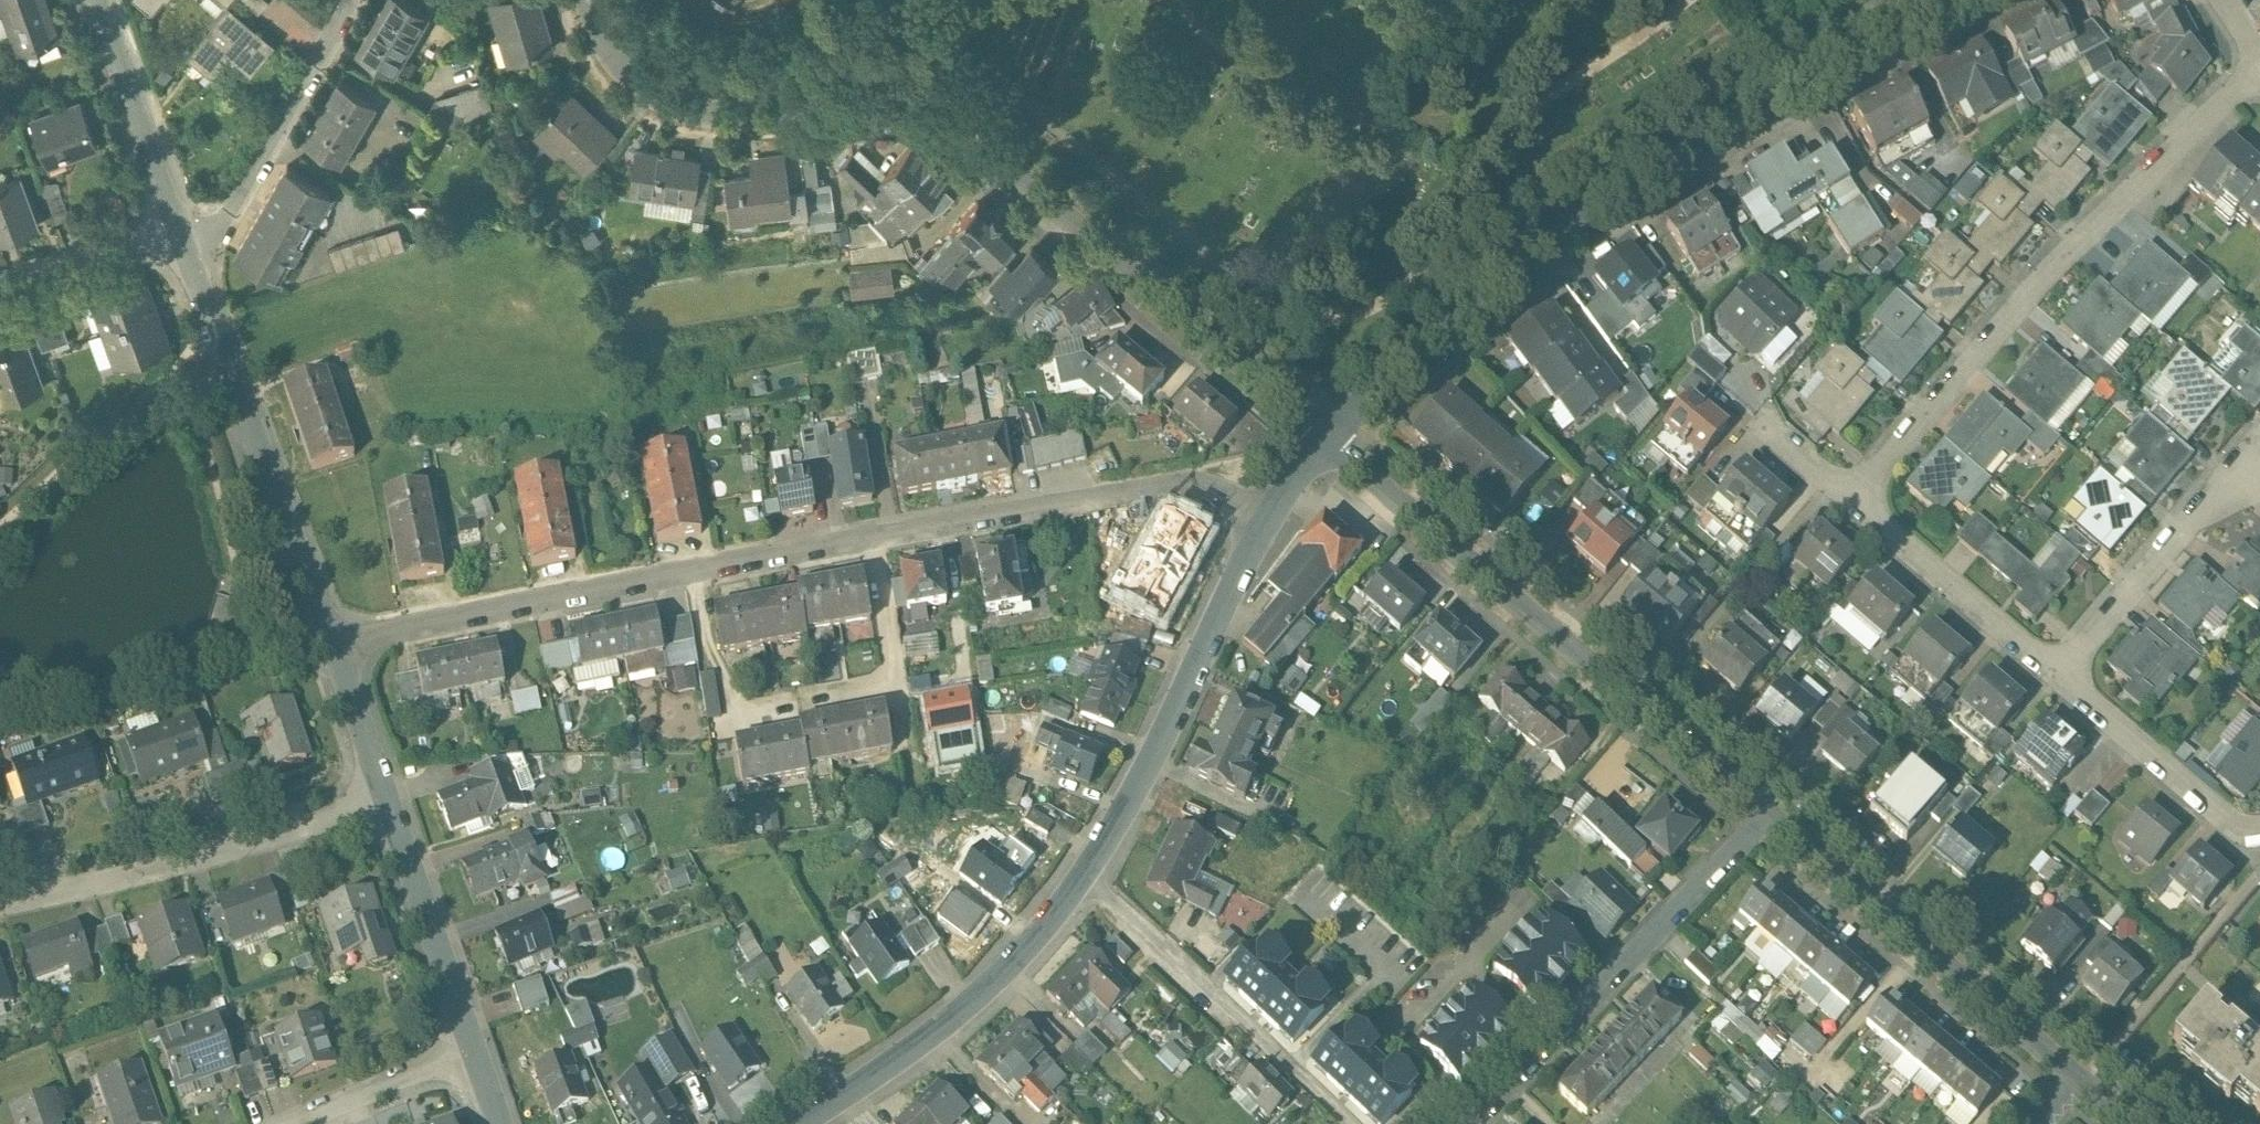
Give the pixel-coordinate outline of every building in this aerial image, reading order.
[(20,49),(39,42),(43,55),(44,55),(44,54),(63,47),(46,0),(2,0),(20,49)] [(150,9),(157,0),(140,0),(150,9)] [(259,10),(267,0),(246,0),(259,10)] [(411,0),(385,0),(357,48),(393,69),(428,10),(411,0)] [(509,55),(552,42),(539,0),(492,0),(509,55)] [(2094,0),(2081,0),(2091,20),(2101,14),(2094,0)] [(2120,19),(2130,14),(2135,23),(2144,18),(2148,17),(2143,7),(2156,0),(2109,0),(2120,19)] [(2184,13),(2180,15),(2172,0),(2156,0),(2143,7),(2148,17),(2144,18),(2154,29),(2143,35),(2143,36),(2158,28),(2164,38),(2155,50),(2160,54),(2148,68),(2171,86),(2183,95),(2208,63),(2196,54),(2202,47),(2184,13)] [(2019,59),(2026,72),(2076,46),(2071,36),(2054,3),(2004,29),(2019,59)] [(273,42),(229,6),(188,54),(207,69),(224,48),(250,70),(273,42)] [(2071,36),(2076,46),(2080,60),(2108,45),(2092,25),(2071,36)] [(1996,72),(1981,45),(1929,74),(1948,109),(1973,95),(1984,115),(2012,100),(1996,72)] [(2007,65),(2022,94),(2034,88),(2026,72),(2019,59),(2007,65)] [(2119,63),(2097,74),(2097,75),(2112,87),(2112,86),(2125,97),(2137,83),(2119,63)] [(2022,94),(2007,65),(1996,72),(2012,100),(2022,94)] [(2171,86),(2148,68),(2139,80),(2157,104),(2171,86)] [(375,99),(339,78),(304,138),(340,159),(375,99)] [(485,83),(436,97),(429,110),(452,123),(459,111),(463,109),(465,117),(493,109),(485,83)] [(1907,85),(1885,97),(1884,93),(1873,99),(1875,102),(1854,114),(1876,155),(1929,126),(1907,85)] [(2125,97),(2112,86),(2112,87),(2091,111),(2097,116),(2075,143),(2091,157),(2092,156),(2107,169),(2137,134),(2138,135),(2151,119),(2125,97)] [(616,130),(571,88),(535,125),(557,146),(562,140),(586,162),(616,130)] [(81,100),(31,119),(48,162),(97,143),(81,100)] [(1929,126),(1876,155),(1883,167),(1899,159),(1935,139),(1929,126)] [(2075,143),(2059,129),(2037,155),(2053,169),(2043,181),(2047,184),(2038,195),(2036,196),(2042,201),(2056,214),(2090,174),(2082,167),(2091,157),(2075,143)] [(880,175),(867,189),(877,198),(886,206),(931,156),(913,139),(880,175)] [(2191,184),(2234,221),(2240,213),(2240,212),(2259,189),(2259,171),(2227,142),(2191,184)] [(700,155),(636,144),(630,184),(674,191),(676,191),(677,186),(693,188),(692,193),(693,194),(694,194),(699,161),(700,155)] [(1831,151),(1807,166),(1794,145),(1784,151),(1783,150),(1747,173),(1761,195),(1744,206),(1753,219),(1757,216),(1767,233),(1816,203),(1850,256),(1890,230),(1868,197),(1862,201),(1831,151)] [(784,148),(758,152),(761,169),(725,174),(729,210),(755,206),(755,209),(790,204),(792,204),(789,186),(784,148)] [(880,175),(852,150),(839,165),(867,189),(880,175)] [(815,154),(800,156),(804,183),(819,181),(815,154)] [(931,156),(886,206),(904,222),(909,226),(916,218),(912,214),(950,172),(931,156)] [(1899,159),(1883,167),(1907,186),(1920,175),(1899,159)] [(699,161),(694,194),(693,194),(690,209),(690,210),(704,212),(712,163),(699,161)] [(287,164),(236,252),(279,276),(330,189),(287,164)] [(1948,190),(1924,170),(1920,175),(1907,186),(1906,186),(1932,208),(1948,190)] [(1953,189),(1968,200),(1981,182),(1967,171),(1953,189)] [(0,182),(0,239),(38,224),(19,175),(0,182)] [(2038,195),(2022,181),(2014,192),(2013,193),(2034,210),(2042,201),(2036,196),(2038,195)] [(2014,192),(2002,182),(1980,208),(1996,222),(1985,234),(1989,238),(1980,248),(1979,250),(1991,260),(1999,267),(2032,226),(2025,220),(2034,210),(2013,193),(2014,192)] [(805,184),(789,186),(792,204),(790,204),(791,212),(808,209),(805,184)] [(693,188),(677,186),(676,191),(674,191),(672,206),(690,209),(693,194),(692,193),(693,188)] [(59,187),(44,193),(55,222),(70,217),(59,187)] [(2240,212),(2240,213),(2259,230),(2259,189),(2240,212)] [(978,197),(952,226),(953,227),(920,264),(933,276),(941,267),(967,238),(972,242),(997,213),(978,197)] [(886,206),(877,198),(871,205),(879,213),(880,213),(886,206)] [(1708,199),(1667,225),(1699,277),(1740,252),(1708,199)] [(1914,228),(1924,216),(1902,199),(1893,211),(1914,228)] [(904,222),(886,206),(880,213),(879,213),(876,217),(879,220),(893,233),(904,222)] [(997,213),(972,242),(967,238),(941,267),(954,278),(980,250),(990,259),(991,259),(1008,239),(1016,230),(997,213)] [(869,217),(847,221),(850,244),(887,236),(869,217)] [(398,225),(329,247),(336,269),(405,247),(398,225)] [(1008,239),(991,259),(999,266),(1006,258),(1016,246),(1008,239)] [(1963,251),(1949,239),(1926,265),(1941,278),(1931,289),(1940,297),(1931,307),(1929,309),(1941,319),(1949,326),(1983,286),(1975,280),(1983,269),(1962,252),(1963,251)] [(1980,248),(1972,241),(1963,251),(1962,252),(1983,269),(1991,260),(1979,250),(1980,248)] [(1014,265),(996,285),(1017,303),(1038,280),(1043,284),(1057,267),(1032,245),(1014,265)] [(2147,245),(2110,289),(2136,312),(2151,324),(2151,323),(2147,320),(2169,293),(2174,297),(2188,281),(2189,280),(2177,270),(2147,245)] [(1629,251),(1597,275),(1624,308),(1638,297),(1644,304),(1660,290),(1655,284),(1655,283),(1629,251)] [(2213,275),(2190,255),(2177,270),(2189,280),(2188,281),(2199,291),(2213,275)] [(999,266),(989,278),(996,285),(1014,265),(1006,258),(999,266)] [(886,270),(852,274),(854,291),(888,286),(886,270)] [(2213,275),(2200,289),(2210,298),(2223,283),(2213,275)] [(1088,277),(1039,317),(1051,331),(1062,322),(1067,328),(1076,321),(1079,325),(1092,315),(1093,317),(1094,316),(1098,320),(1099,319),(1113,308),(1088,277)] [(2099,280),(2060,325),(2090,351),(2102,361),(2103,361),(2116,345),(2111,341),(2136,312),(2110,289),(2099,280)] [(1794,314),(1760,282),(1753,282),(1720,317),(1720,323),(1755,356),(1761,356),(1762,355),(1773,366),(1796,342),(1785,331),(1794,320),(1794,314)] [(145,283),(95,301),(117,359),(167,341),(145,283)] [(1941,319),(1929,309),(1931,307),(1915,294),(1905,305),(1934,328),(1941,319)] [(1905,305),(1896,297),(1875,323),(1892,336),(1871,360),(1892,377),(1900,383),(1942,335),(1934,328),(1905,305)] [(1126,324),(1113,308),(1099,319),(1101,322),(1098,324),(1103,331),(1126,324)] [(1551,308),(1509,339),(1532,372),(1552,357),(1575,340),(1551,308)] [(60,315),(33,326),(43,350),(69,340),(60,315)] [(2244,329),(2229,348),(2241,358),(2220,383),(2231,393),(2254,412),(2259,405),(2259,342),(2244,329)] [(1641,350),(1627,330),(1616,338),(1631,358),(1641,350)] [(1575,340),(1552,357),(1560,368),(1585,350),(1576,338),(1575,340)] [(1119,339),(1097,364),(1085,354),(1055,360),(1061,387),(1081,383),(1095,395),(1111,377),(1117,383),(1139,357),(1119,339)] [(7,351),(7,350),(3,351),(3,353),(0,354),(0,396),(3,403),(42,388),(26,344),(7,351)] [(1727,372),(1699,346),(1687,360),(1696,368),(1717,385),(1727,372)] [(2044,346),(2005,391),(2030,413),(2046,427),(2048,425),(2043,421),(2066,395),(2070,399),(2084,382),(2085,381),(2073,371),(2044,346)] [(877,348),(859,352),(864,380),(882,377),(877,348)] [(1585,350),(1560,368),(1552,357),(1534,370),(1557,402),(1559,401),(1600,371),(1599,370),(1585,350)] [(1863,369),(1841,351),(1820,377),(1830,384),(1816,400),(1821,404),(1815,411),(1813,413),(1832,428),(1840,434),(1873,394),(1866,388),(1874,378),(1863,369)] [(2102,361),(2090,351),(2081,362),(2102,379),(2111,368),(2103,361),(2102,361)] [(859,352),(846,354),(851,383),(864,380),(859,352)] [(2220,383),(2184,352),(2168,371),(2181,382),(2159,408),(2173,419),(2193,437),(2231,393),(2220,383)] [(1139,357),(1117,383),(1124,388),(1142,404),(1164,378),(1139,357)] [(1892,377),(1871,360),(1863,369),(1874,378),(1884,386),(1892,377)] [(2102,379),(2081,362),(2073,371),(2085,381),(2084,382),(2093,389),(2102,379)] [(978,368),(964,369),(968,423),(982,422),(978,368)] [(1717,385),(1696,368),(1679,388),(1689,397),(1690,396),(1700,405),(1717,385)] [(1600,371),(1559,401),(1576,424),(1619,393),(1601,369),(1599,370),(1600,371)] [(937,372),(918,376),(921,398),(941,395),(937,372)] [(355,457),(327,373),(285,387),(313,471),(355,457)] [(1650,399),(1632,374),(1620,383),(1628,394),(1613,405),(1627,420),(1650,399)] [(1095,395),(1090,401),(1103,413),(1124,388),(1117,383),(1111,377),(1095,395)] [(1238,418),(1199,386),(1173,415),(1213,448),(1238,418)] [(1815,411),(1793,392),(1783,404),(1823,438),(1832,428),(1813,413),(1815,411)] [(1450,393),(1415,433),(1435,451),(1455,427),(1465,436),(1478,421),(1480,419),(1450,393)] [(2000,409),(1983,395),(1944,441),(1979,471),(2003,442),(2016,454),(2026,442),(2032,436),(2019,425),(2003,412),(2004,411),(2001,408),(2000,409)] [(1700,405),(1690,396),(1689,397),(1650,444),(1688,475),(1727,427),(1700,405)] [(2046,427),(2030,413),(2019,425),(2032,436),(2026,442),(2044,457),(2060,439),(2046,427)] [(2163,431),(2146,417),(2131,435),(2144,445),(2121,472),(2155,501),(2193,457),(2184,448),(2163,431)] [(2193,437),(2173,419),(2163,431),(2184,448),(2193,437)] [(1465,436),(1445,459),(1443,460),(1463,478),(1484,454),(1494,463),(1507,448),(1508,446),(1478,421),(1465,436)] [(990,426),(979,428),(981,436),(970,438),(978,481),(1011,475),(1004,432),(992,434),(990,426)] [(827,427),(814,429),(814,430),(819,460),(832,458),(830,446),(827,427)] [(1455,427),(1435,451),(1445,459),(1465,436),(1455,427)] [(814,430),(801,432),(806,462),(819,460),(814,430)] [(1082,432),(1029,443),(1030,448),(1034,471),(1050,468),(1050,467),(1062,465),(1062,464),(1075,462),(1075,461),(1087,459),(1082,432)] [(952,435),(939,438),(940,444),(930,446),(930,445),(928,445),(936,488),(948,486),(948,488),(966,484),(965,483),(978,481),(970,438),(953,441),(952,435)] [(862,441),(830,446),(832,458),(840,505),(872,500),(862,441)] [(1979,471),(1944,441),(1906,485),(1942,515),(1964,489),(1975,499),(1991,481),(1979,471)] [(685,444),(641,452),(658,539),(702,531),(685,444)] [(928,445),(895,451),(902,495),(936,489),(936,488),(928,445)] [(1030,448),(1016,451),(1019,474),(1034,471),(1030,448)] [(1494,463),(1474,486),(1473,486),(1472,488),(1493,506),(1513,482),(1523,491),(1537,474),(1507,448),(1494,463)] [(1484,454),(1463,478),(1473,486),(1474,486),(1494,463),(1484,454)] [(1721,491),(1704,512),(1747,548),(1765,528),(1787,502),(1744,465),(1721,491)] [(559,469),(515,477),(532,563),(576,555),(559,469)] [(2146,512),(2099,471),(2084,489),(2098,500),(2076,525),(2110,554),(2146,512)] [(807,472),(776,478),(782,515),(814,510),(807,472)] [(1703,476),(1686,497),(1704,512),(1721,491),(1703,476)] [(1588,478),(1571,498),(1581,506),(1598,486),(1588,478)] [(1513,482),(1493,506),(1503,514),(1523,491),(1513,482)] [(428,485),(384,494),(401,580),(444,572),(428,485)] [(1609,495),(1598,486),(1581,506),(1591,515),(1609,495)] [(1591,515),(1569,542),(1606,573),(1619,558),(1637,536),(1646,526),(1609,495),(1591,515)] [(1325,517),(1298,548),(1300,550),(1268,586),(1282,598),(1244,642),(1278,671),(1316,626),(1303,615),(1334,579),(1336,580),(1362,549),(1325,517)] [(1975,518),(1958,538),(1978,555),(1995,535),(1975,518)] [(1765,528),(1747,548),(1758,557),(1775,537),(1765,528)] [(1854,558),(1819,528),(1797,553),(1793,558),(1811,573),(1828,588),(1854,558)] [(2098,551),(2073,529),(2062,542),(2081,558),(2088,563),(2098,551)] [(2065,544),(2040,573),(1995,535),(1978,555),(2023,593),(2024,592),(2046,610),(2071,580),(2066,575),(2081,558),(2065,544)] [(1637,536),(1619,558),(1628,566),(1630,565),(1647,544),(1637,536)] [(2248,550),(2246,549),(2240,548),(2236,552),(2237,560),(2247,568),(2240,577),(2250,587),(2244,594),(2251,600),(2259,607),(2259,606),(2259,536),(2248,550)] [(1193,539),(1130,546),(1135,587),(1197,580),(1193,539)] [(1664,559),(1647,544),(1630,565),(1647,579),(1664,559)] [(1811,573),(1793,558),(1797,553),(1787,544),(1768,566),(1798,591),(1805,582),(1804,581),(1811,573)] [(1013,549),(977,555),(987,612),(999,609),(1000,614),(1012,612),(1011,607),(1016,606),(1017,609),(1019,611),(1021,612),(1024,612),(1026,611),(1028,609),(1029,607),(1030,605),(1024,573),(1029,572),(1025,547),(1013,549)] [(1117,547),(1101,549),(1102,559),(1119,557),(1117,547)] [(974,556),(960,559),(964,584),(978,582),(974,556)] [(1708,596),(1664,559),(1647,579),(1624,607),(1668,643),(1691,615),(1708,596)] [(939,561),(902,567),(908,607),(946,601),(939,561)] [(2220,582),(2197,562),(2160,605),(2173,617),(2192,633),(2214,608),(2226,618),(2241,600),(2220,582)] [(2240,577),(2230,569),(2220,582),(2241,600),(2247,605),(2251,600),(2244,594),(2250,587),(2240,577)] [(1423,601),(1389,572),(1366,599),(1400,628),(1423,601)] [(864,574),(798,585),(799,591),(806,629),(807,629),(871,618),(864,574)] [(1912,608),(1875,576),(1863,590),(1849,607),(1885,638),(1912,608)] [(1853,581),(1833,605),(1843,614),(1849,607),(1863,590),(1853,581)] [(799,591),(715,606),(722,650),(807,635),(807,629),(806,629),(799,591)] [(2046,610),(2024,592),(2023,593),(2015,602),(2037,620),(2046,610)] [(1718,604),(1708,596),(1691,615),(1701,624),(1718,604)] [(657,611),(616,619),(624,656),(625,656),(628,672),(667,664),(664,649),(664,648),(657,611)] [(691,614),(663,619),(668,643),(694,637),(691,614)] [(1479,649),(1440,615),(1415,645),(1416,646),(1406,658),(1421,671),(1431,659),(1454,679),(1479,649)] [(1744,615),(1704,662),(1739,692),(1780,645),(1744,615)] [(2192,633),(2173,617),(2163,629),(2175,639),(2182,645),(2192,633)] [(616,619),(587,625),(586,623),(575,625),(579,646),(575,646),(578,661),(582,660),(583,665),(624,656),(616,619)] [(1157,629),(1129,622),(1125,639),(1153,646),(1157,629)] [(2163,629),(2155,623),(2147,634),(2166,650),(2175,639),(2163,629)] [(1932,624),(1892,671),(1926,701),(1966,654),(1932,624)] [(904,634),(905,654),(940,651),(938,631),(904,634)] [(2166,650),(2147,634),(2141,640),(2135,635),(2110,666),(2133,685),(2125,695),(2140,708),(2152,695),(2159,701),(2169,690),(2170,691),(2176,683),(2171,679),(2192,654),(2182,645),(2175,639),(2166,650)] [(540,644),(545,669),(573,663),(568,638),(540,644)] [(498,643),(457,652),(465,689),(505,681),(498,643)] [(1138,664),(1106,651),(1100,666),(1095,664),(1089,680),(1093,682),(1130,696),(1136,682),(1132,680),(1138,664)] [(457,652),(417,660),(418,669),(424,697),(465,689),(457,652)] [(991,662),(978,664),(980,682),(993,681),(991,662)] [(1294,664),(1280,680),(1294,692),(1308,676),(1294,664)] [(691,667),(676,670),(679,687),(695,684),(691,667)] [(418,669),(396,673),(402,701),(424,697),(418,669)] [(713,669),(700,672),(707,715),(720,713),(713,669)] [(1525,688),(1503,669),(1479,698),(1494,710),(1477,730),(1484,736),(1524,688),(1525,688)] [(1989,672),(1948,720),(1982,750),(2001,729),(2023,702),(1989,672)] [(1130,696),(1093,682),(1081,712),(1114,725),(1120,709),(1124,711),(1130,696)] [(545,683),(523,686),(527,711),(551,707),(549,695),(547,696),(545,683)] [(1815,710),(1783,683),(1757,713),(1789,740),(1815,710)] [(1860,687),(1843,707),(1855,718),(1873,697),(1860,687)] [(1525,688),(1524,688),(1484,736),(1490,742),(1508,722),(1522,734),(1546,706),(1525,688)] [(1440,690),(1422,709),(1434,720),(1451,700),(1440,690)] [(290,697),(251,711),(258,729),(257,729),(258,733),(264,731),(276,765),(306,755),(294,720),(298,719),(290,697)] [(1072,708),(1047,697),(1042,710),(1067,720),(1072,708)] [(1260,710),(1232,697),(1224,714),(1226,715),(1217,735),(1254,752),(1267,758),(1281,729),(1269,723),(1272,717),(1259,711),(1260,710)] [(1829,700),(1812,720),(1823,730),(1840,710),(1829,700)] [(885,704),(800,719),(801,726),(802,726),(807,763),(808,763),(892,748),(885,704)] [(1567,724),(1546,706),(1522,734),(1537,746),(1511,777),(1518,782),(1567,724)] [(1840,710),(1823,730),(1833,739),(1845,726),(1847,727),(1855,718),(1843,707),(1840,710)] [(194,716),(127,739),(141,781),(208,758),(194,716)] [(2014,756),(2055,791),(2088,751),(2047,717),(2014,756)] [(2253,721),(2230,748),(2233,751),(2215,773),(2244,799),(2259,780),(2259,727),(2253,721)] [(1589,742),(1567,723),(1567,724),(1518,782),(1525,788),(1550,758),(1565,770),(1589,742)] [(801,726),(736,737),(743,781),(810,769),(808,763),(807,763),(802,726),(801,726)] [(1847,727),(1845,726),(1833,739),(1819,755),(1822,757),(1824,754),(1850,776),(1847,779),(1852,783),(1877,753),(1847,727)] [(2001,729),(1982,750),(1993,759),(2011,738),(2001,729)] [(1104,754),(1046,730),(1038,748),(1061,758),(1055,773),(1090,787),(1104,754)] [(1217,735),(1208,753),(1198,748),(1187,772),(1244,799),(1255,776),(1245,772),(1254,752),(1217,735)] [(84,737),(12,761),(26,803),(27,804),(40,799),(99,779),(84,737)] [(996,774),(1010,771),(1007,752),(992,755),(996,774)] [(523,753),(492,755),(493,769),(510,767),(512,773),(528,767),(523,753)] [(244,759),(229,764),(238,789),(252,784),(244,759)] [(1910,763),(1871,810),(1888,826),(1929,779),(1910,763)] [(229,764),(204,773),(213,798),(238,789),(229,764)] [(493,769),(472,770),(475,778),(472,780),(438,793),(451,827),(466,821),(470,832),(484,827),(480,816),(487,814),(502,809),(503,811),(523,803),(512,773),(510,767),(493,769)] [(1929,779),(1888,826),(1907,842),(1947,794),(1929,779)] [(1024,808),(1031,785),(1014,780),(1007,803),(1024,808)] [(1576,785),(1558,806),(1569,816),(1588,796),(1576,785)] [(1969,788),(1952,808),(1963,817),(1980,797),(1969,788)] [(2092,791),(2074,812),(2092,827),(2109,806),(2092,791)] [(40,799),(27,804),(26,803),(15,807),(24,832),(49,823),(40,799)] [(1684,819),(1666,803),(1638,836),(1669,862),(1686,841),(1690,844),(1699,833),(1700,831),(1700,829),(1700,828),(1699,825),(1687,815),(1684,819)] [(1621,827),(1597,805),(1582,821),(1630,868),(1643,854),(1646,852),(1625,831),(1628,828),(1624,824),(1621,827)] [(0,812),(0,814),(9,842),(25,836),(24,832),(15,807),(0,812)] [(2177,834),(2145,807),(2119,838),(2150,865),(2177,834)] [(1057,825),(1035,812),(1028,823),(1051,837),(1057,825)] [(539,813),(525,819),(530,834),(545,828),(539,813)] [(1242,826),(1218,814),(1213,825),(1236,837),(1242,826)] [(1959,823),(1951,832),(1950,831),(1947,835),(1948,836),(1934,853),(1965,880),(1991,850),(1959,823)] [(1201,836),(1177,824),(1162,854),(1199,872),(1205,858),(1208,859),(1213,848),(1218,851),(1221,845),(1212,841),(1215,836),(1203,830),(1201,836)] [(897,842),(880,828),(872,837),(889,851),(897,842)] [(510,843),(465,861),(478,894),(492,888),(497,902),(511,897),(505,883),(523,876),(510,843)] [(1029,878),(990,848),(968,877),(1007,906),(1029,878)] [(2176,876),(2171,881),(2172,882),(2203,909),(2229,878),(2197,851),(2176,876)] [(1199,872),(1162,854),(1147,884),(1178,900),(1175,905),(1182,908),(1185,901),(1207,912),(1217,893),(1194,882),(1199,872)] [(1660,871),(1643,854),(1630,868),(1648,885),(1660,871)] [(908,857),(895,866),(903,879),(917,870),(908,857)] [(2066,872),(2051,861),(2039,876),(2054,887),(2066,872)] [(671,888),(689,882),(683,864),(665,871),(671,888)] [(895,866),(881,875),(890,888),(903,879),(895,866)] [(917,870),(903,879),(910,890),(929,877),(923,867),(917,870)] [(2165,867),(2147,890),(2158,899),(2172,882),(2171,881),(2176,876),(2165,867)] [(284,868),(266,874),(268,880),(269,880),(275,897),(292,892),(284,868)] [(1634,908),(1600,875),(1573,903),(1572,904),(1579,910),(1607,937),(1634,908)] [(268,880),(219,897),(234,939),(284,921),(275,897),(269,880),(268,880)] [(1573,903),(1551,882),(1542,893),(1570,920),(1579,910),(1572,904),(1573,903)] [(392,951),(370,886),(321,903),(340,957),(364,949),(367,959),(376,963),(388,959),(392,951)] [(1763,886),(1739,915),(1758,930),(1758,931),(1782,902),(1763,886)] [(1226,898),(1217,893),(1207,912),(1217,917),(1226,898)] [(183,902),(141,917),(159,969),(201,954),(183,902)] [(1782,902),(1758,931),(1775,946),(1776,946),(1800,918),(1782,902)] [(2070,902),(2054,920),(2048,915),(2022,945),(2056,974),(2082,944),(2076,939),(2092,921),(2070,902)] [(122,913),(105,919),(106,923),(114,945),(131,940),(122,913)] [(540,913),(495,931),(508,965),(553,946),(540,913)] [(1544,917),(1531,931),(1536,935),(1513,959),(1508,954),(1495,968),(1511,983),(1510,984),(1527,1000),(1528,999),(1537,1008),(1556,987),(1557,988),(1567,978),(1566,977),(1586,957),(1577,948),(1578,947),(1561,931),(1560,932),(1544,917)] [(78,918),(27,936),(39,972),(69,962),(73,972),(94,965),(78,918)] [(1819,933),(1800,918),(1776,946),(1794,962),(1819,933)] [(915,965),(886,925),(874,933),(866,922),(848,934),(857,947),(856,947),(866,961),(855,969),(863,979),(874,972),(884,987),(915,965)] [(114,945),(106,923),(92,927),(101,955),(116,950),(114,945)] [(761,940),(752,925),(738,934),(756,965),(768,957),(761,940)] [(932,925),(921,932),(919,929),(906,937),(921,959),(945,943),(932,925)] [(586,927),(571,932),(576,947),(591,942),(586,927)] [(1758,931),(1758,930),(1746,943),(1764,959),(1775,946),(1758,931)] [(1819,933),(1794,962),(1800,967),(1812,977),(1837,949),(1819,933)] [(1138,956),(1119,938),(1110,948),(1129,966),(1138,956)] [(2105,939),(2086,961),(2097,969),(2110,954),(2111,955),(2117,948),(2105,939)] [(1226,951),(1213,940),(1207,946),(1219,957),(1226,951)] [(1283,973),(1257,948),(1227,980),(1292,1043),(1323,1011),(1297,986),(1298,985),(1284,973),(1283,973)] [(1855,965),(1837,949),(1812,977),(1825,988),(1831,993),(1855,965)] [(1101,959),(1092,950),(1070,971),(1113,1013),(1134,991),(1112,970),(1116,965),(1105,955),(1101,959)] [(2097,969),(2084,984),(2117,1012),(2142,982),(2111,955),(2110,954),(2097,969)] [(768,957),(756,965),(765,978),(770,985),(784,976),(770,956),(768,957)] [(12,991),(0,957),(0,995),(12,991)] [(1714,973),(1699,958),(1691,967),(1706,982),(1714,973)] [(1794,962),(1785,973),(1791,977),(1800,967),(1794,962)] [(756,965),(743,974),(752,987),(765,978),(756,965)] [(1855,965),(1831,993),(1849,1009),(1874,980),(1855,965)] [(835,987),(824,971),(795,991),(822,1031),(852,1011),(847,1005),(859,997),(847,978),(835,987)] [(1070,971),(1049,993),(1064,1007),(1060,1012),(1066,1017),(1070,1013),(1072,1015),(1083,1004),(1090,1010),(1092,1007),(1105,1020),(1113,1013),(1070,971)] [(1724,983),(1716,974),(1707,983),(1716,992),(1724,983)] [(540,976),(513,985),(522,1011),(549,1002),(540,976)] [(1831,993),(1825,988),(1819,996),(1825,1001),(1831,993)] [(1487,1005),(1473,991),(1471,993),(1473,994),(1466,1001),(1465,1000),(1429,1036),(1431,1038),(1424,1045),(1423,1043),(1421,1045),(1435,1058),(1434,1059),(1448,1072),(1448,1071),(1462,1085),(1483,1064),(1484,1065),(1495,1053),(1494,1052),(1514,1031),(1500,1018),(1501,1017),(1488,1004),(1487,1005)] [(1653,991),(1605,1040),(1634,1068),(1681,1018),(1653,991)] [(1890,995),(1866,1023),(1885,1039),(1909,1011),(1890,995)] [(585,998),(565,1005),(573,1029),(593,1022),(585,998)] [(1744,1020),(1724,1000),(1716,1009),(1737,1029),(1744,1020)] [(2207,1002),(2175,1039),(2199,1059),(2190,1069),(2230,1103),(2238,1093),(2259,1111),(2259,1047),(2207,1002)] [(1909,1011),(1885,1039),(1889,1043),(1903,1055),(1927,1026),(1909,1011)] [(320,1013),(276,1029),(293,1077),(337,1062),(320,1013)] [(218,1016),(160,1036),(177,1085),(235,1065),(218,1016)] [(1137,1038),(1116,1017),(1107,1025),(1129,1046),(1137,1038)] [(1763,1036),(1746,1019),(1737,1029),(1755,1045),(1763,1036)] [(1038,1040),(1019,1021),(998,1042),(1042,1086),(1051,1095),(1065,1081),(1053,1069),(1055,1067),(1043,1055),(1053,1046),(1043,1036),(1038,1040)] [(1823,1040),(1806,1025),(1792,1042),(1808,1056),(1823,1040)] [(1946,1042),(1927,1026),(1903,1055),(1922,1070),(1946,1042)] [(596,1027),(581,1033),(587,1047),(602,1042),(596,1027)] [(1787,1043),(1771,1027),(1764,1035),(1779,1051),(1787,1043)] [(737,1030),(708,1050),(735,1090),(765,1070),(737,1030)] [(581,1033),(566,1038),(572,1053),(587,1047),(581,1033)] [(1372,1057),(1371,1058),(1345,1033),(1314,1065),(1376,1123),(1383,1123),(1411,1096),(1385,1071),(1385,1070),(1372,1057)] [(1083,1048),(1103,1068),(1115,1055),(1095,1036),(1083,1048)] [(1885,1039),(1877,1048),(1882,1052),(1889,1043),(1885,1039)] [(701,1075),(680,1040),(651,1056),(658,1069),(671,1092),(701,1075)] [(1605,1040),(1558,1090),(1587,1117),(1634,1068),(1605,1040)] [(1042,1086),(998,1042),(976,1064),(1014,1102),(1021,1095),(1027,1101),(1042,1086)] [(1172,1042),(1159,1054),(1175,1071),(1188,1059),(1172,1042)] [(1212,1060),(1221,1066),(1232,1048),(1222,1042),(1212,1060)] [(1946,1042),(1922,1070),(1940,1086),(1964,1057),(1946,1042)] [(1715,1062),(1698,1045),(1689,1055),(1707,1071),(1715,1062)] [(1103,1068),(1083,1048),(1070,1061),(1090,1080),(1103,1068)] [(1237,1054),(1220,1071),(1237,1089),(1239,1087),(1239,1086),(1254,1071),(1237,1054)] [(570,1055),(537,1067),(554,1113),(588,1100),(581,1084),(588,1081),(583,1070),(577,1072),(570,1055)] [(1982,1073),(1964,1057),(1940,1086),(1958,1101),(1982,1073)] [(269,1059),(254,1065),(263,1092),(278,1086),(269,1059)] [(99,1078),(115,1123),(156,1123),(161,1122),(141,1064),(99,1078)] [(1293,1096),(1261,1064),(1254,1071),(1239,1086),(1239,1087),(1270,1118),(1293,1096)] [(254,1065),(236,1071),(245,1098),(263,1092),(254,1065)] [(623,1088),(643,1123),(689,1123),(671,1092),(658,1069),(623,1088)] [(2001,1089),(1982,1073),(1958,1101),(1977,1117),(2001,1089)] [(1844,1088),(1828,1074),(1819,1085),(1834,1099),(1844,1088)] [(938,1086),(916,1107),(933,1123),(959,1123),(967,1116),(938,1086)] [(1042,1086),(1027,1101),(1040,1114),(1055,1099),(1051,1095),(1042,1086)] [(1785,1089),(1770,1105),(1780,1115),(1795,1099),(1785,1089)] [(14,1105),(21,1123),(57,1123),(63,1122),(53,1091),(14,1105)] [(1748,1093),(1738,1103),(1746,1111),(1756,1101),(1748,1093)] [(1831,1102),(1823,1111),(1837,1123),(1840,1123),(1847,1117),(1831,1102)] [(916,1107),(898,1123),(933,1123),(916,1107)] [(1900,1113),(1893,1107),(1888,1112),(1895,1118),(1900,1113)] [(1875,1123),(1894,1123),(1896,1122),(1885,1112),(1875,1123)]
